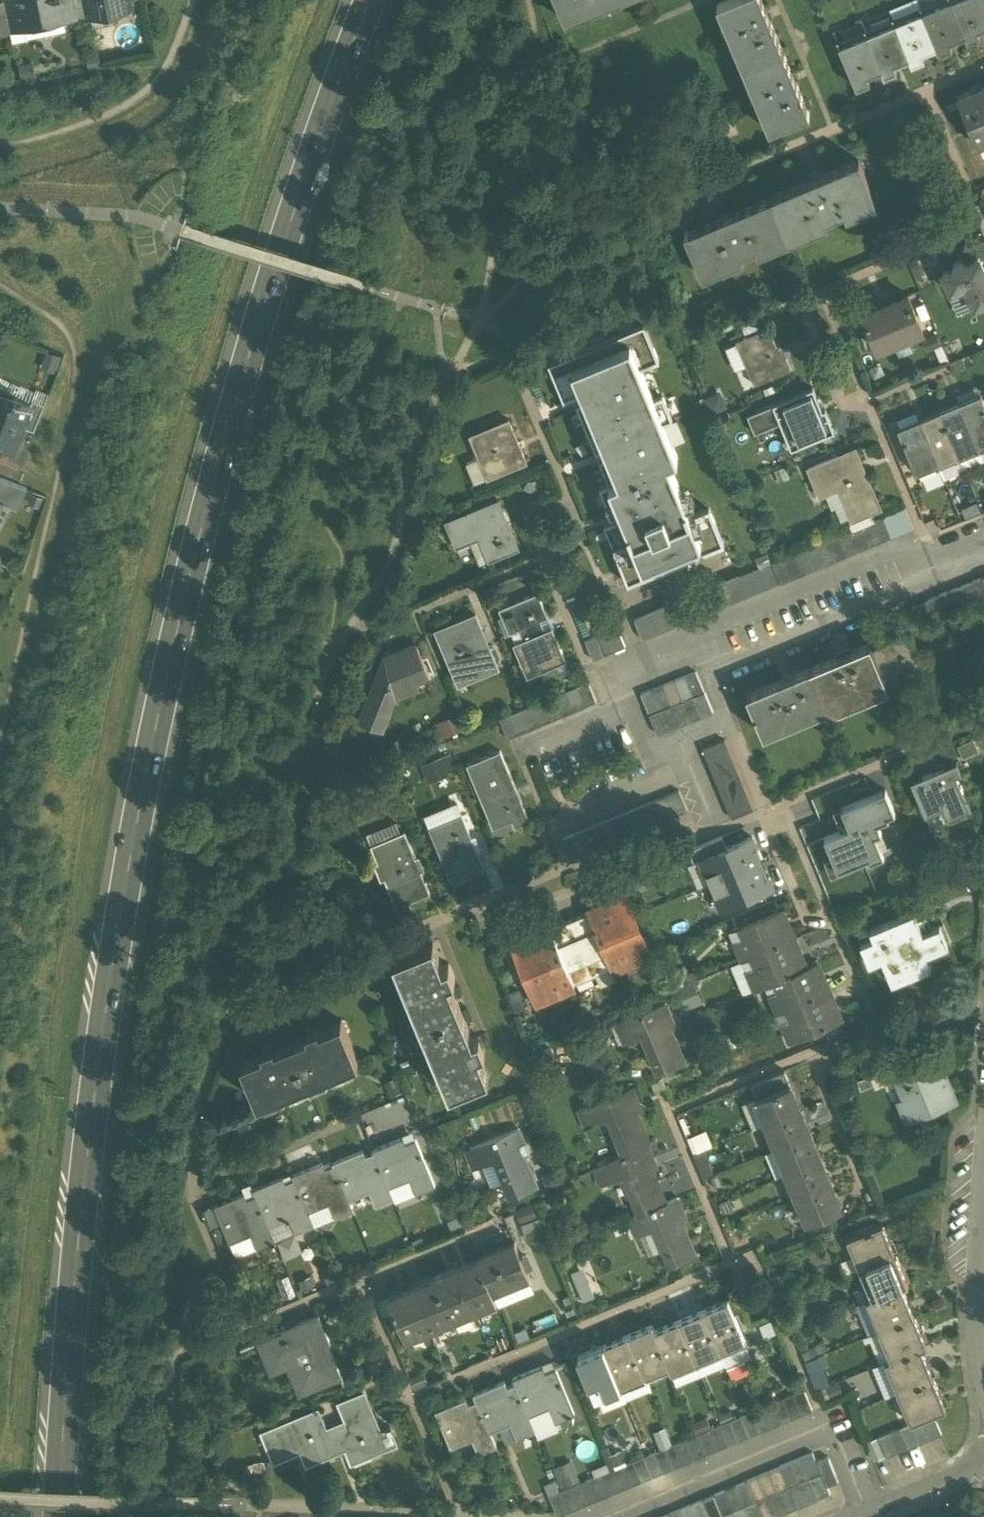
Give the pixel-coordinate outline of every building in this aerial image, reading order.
[(5,1),(11,31),(26,28),(24,20),(23,20),(19,0),(5,0),(5,1)] [(23,20),(24,20),(62,13),(63,12),(61,0),(19,0),(23,20)] [(63,12),(62,13),(64,20),(79,17),(75,0),(61,0),(63,12)] [(91,16),(114,12),(113,6),(129,3),(128,0),(88,0),(91,16)] [(567,21),(617,0),(559,0),(567,21)] [(762,0),(732,0),(719,5),(744,64),(782,48),(762,0)] [(951,0),(950,0),(923,11),(938,46),(940,52),(952,47),(950,41),(965,35),(951,0)] [(965,35),(968,41),(980,36),(978,30),(983,27),(983,1),(983,0),(951,0),(965,35)] [(0,2),(0,35),(11,32),(11,31),(5,1),(0,2)] [(923,11),(895,23),(910,58),(912,64),(925,59),(922,53),(938,46),(923,11)] [(895,23),(868,34),(882,69),(885,75),(897,70),(894,64),(910,58),(895,23)] [(882,69),(868,34),(840,45),(857,86),(869,81),(867,76),(882,69)] [(782,48),(744,64),(771,130),(809,113),(782,48)] [(982,89),(959,98),(978,145),(983,142),(983,93),(982,89)] [(859,160),(771,197),(789,240),(808,232),(806,226),(855,206),(858,212),(877,204),(859,160)] [(789,240),(771,197),(685,232),(703,276),(723,267),(721,262),(768,242),(770,248),(789,240)] [(979,259),(963,265),(961,261),(956,263),(954,265),(953,268),(953,269),(942,274),(950,292),(965,286),(974,307),(983,303),(983,272),(979,259)] [(892,305),(882,310),(880,305),(863,312),(862,313),(870,331),(878,349),(923,330),(907,294),(890,301),(892,305)] [(870,331),(862,313),(863,312),(860,303),(847,308),(859,336),(870,331)] [(812,343),(798,314),(775,325),(789,354),(812,343)] [(586,427),(652,399),(639,368),(657,360),(643,326),(548,366),(563,401),(573,397),(586,427)] [(782,359),(769,327),(737,340),(755,384),(792,368),(787,357),(782,359)] [(12,396),(9,390),(2,387),(0,388),(0,445),(13,450),(23,426),(32,404),(31,404),(12,396)] [(810,389),(748,415),(755,433),(786,420),(797,446),(834,431),(825,409),(820,411),(810,389)] [(980,393),(960,401),(979,446),(983,444),(983,402),(980,393)] [(586,427),(609,485),(667,461),(676,457),(661,424),(672,420),(661,396),(652,399),(586,427)] [(45,404),(33,399),(31,404),(32,404),(23,426),(34,431),(45,404)] [(979,446),(960,401),(939,410),(958,455),(979,446)] [(958,455),(939,410),(919,418),(938,463),(958,455)] [(919,418),(897,427),(899,432),(909,456),(916,472),(918,471),(938,463),(919,418)] [(509,419),(470,435),(488,478),(527,462),(509,419)] [(909,456),(899,432),(895,434),(905,457),(909,456)] [(856,448),(808,468),(820,496),(839,488),(852,520),(881,508),(856,448)] [(667,461),(609,485),(600,488),(610,512),(619,509),(623,519),(604,526),(628,583),(723,544),(709,509),(690,516),(667,461)] [(938,463),(918,471),(923,483),(943,475),(938,463)] [(790,477),(785,466),(775,470),(779,481),(790,477)] [(0,478),(0,501),(2,502),(2,503),(17,510),(27,488),(0,478)] [(519,548),(499,499),(446,521),(457,546),(479,537),(489,560),(519,548)] [(906,507),(894,512),(903,532),(914,527),(906,507)] [(894,512),(883,516),(892,537),(903,532),(894,512)] [(883,516),(872,521),(881,541),(892,537),(883,516)] [(872,521),(861,525),(870,546),(881,541),(872,521)] [(870,546),(861,525),(850,530),(859,550),(870,546)] [(850,530),(839,535),(847,555),(859,550),(850,530)] [(839,535),(828,539),(836,560),(847,555),(839,535)] [(828,539),(817,544),(825,564),(836,560),(828,539)] [(817,544),(806,549),(814,569),(825,564),(817,544)] [(814,569),(806,549),(795,553),(803,573),(814,569)] [(803,573),(795,553),(783,558),(792,578),(803,573)] [(783,558),(772,562),(780,583),(792,578),(783,558)] [(772,562),(634,620),(643,640),(780,583),(772,562)] [(513,599),(538,590),(530,570),(505,579),(513,599)] [(545,631),(540,620),(548,617),(538,593),(499,609),(509,633),(519,629),(523,640),(514,644),(524,668),(563,652),(552,627),(545,631)] [(475,614),(436,630),(458,681),(496,665),(475,614)] [(617,627),(596,636),(604,656),(625,647),(617,627)] [(907,629),(871,644),(887,683),(888,685),(925,670),(911,635),(908,629),(907,629)] [(604,656),(596,636),(585,640),(593,660),(604,656)] [(416,643),(389,654),(391,658),(384,660),(360,721),(381,730),(394,697),(407,692),(404,684),(429,674),(416,643)] [(871,643),(809,668),(826,709),(887,683),(871,644),(871,643)] [(567,662),(563,652),(524,668),(528,678),(567,662)] [(809,668),(748,694),(765,734),(826,709),(809,668)] [(697,672),(686,676),(694,697),(705,692),(697,672)] [(686,676),(674,681),(683,701),(693,697),(694,697),(686,676)] [(664,685),(672,706),(683,701),(674,681),(664,685)] [(597,702),(588,682),(577,687),(586,707),(597,702)] [(672,706),(663,686),(652,690),(661,710),(672,706)] [(577,687),(566,691),(575,711),(586,707),(577,687)] [(661,710),(652,690),(641,695),(650,715),(661,710)] [(575,711),(566,691),(555,696),(563,716),(575,711)] [(694,697),(693,697),(702,717),(714,712),(705,692),(694,697)] [(555,696),(544,700),(552,721),(563,716),(555,696)] [(693,697),(683,701),(691,722),(702,717),(693,697)] [(552,721),(544,700),(533,705),(541,725),(552,721)] [(683,701),(672,706),(681,726),(691,722),(683,701)] [(541,725),(533,705),(522,710),(530,730),(541,725)] [(681,726),(672,706),(661,710),(670,730),(681,726)] [(522,710),(511,714),(519,735),(530,730),(522,710)] [(661,710),(650,715),(658,735),(670,730),(661,710)] [(511,714),(499,719),(508,739),(519,735),(511,714)] [(443,722),(449,737),(463,731),(457,716),(443,722)] [(965,754),(978,747),(972,737),(959,744),(965,754)] [(740,775),(725,740),(703,749),(717,784),(740,775)] [(530,821),(501,751),(467,765),(493,827),(512,820),(515,827),(530,821)] [(425,769),(431,783),(456,773),(450,758),(425,769)] [(957,761),(912,779),(926,812),(945,805),(952,820),(973,811),(957,773),(962,771),(957,761)] [(740,775),(717,784),(732,819),(754,810),(740,775)] [(679,791),(669,795),(677,816),(688,811),(679,791)] [(843,809),(850,827),(825,837),(838,870),(869,858),(871,862),(885,857),(876,836),(882,833),(878,823),(889,819),(888,816),(895,814),(887,792),(843,809)] [(677,816),(669,795),(658,800),(666,820),(677,816)] [(658,800),(647,804),(656,824),(666,820),(658,800)] [(656,824),(647,804),(637,809),(645,829),(656,824)] [(645,829),(637,809),(626,813),(635,833),(645,829)] [(635,833),(626,813),(616,817),(624,837),(635,833)] [(485,869),(462,815),(430,828),(452,883),(485,869)] [(616,817),(605,822),(614,842),(624,837),(616,817)] [(614,842),(605,822),(594,826),(603,846),(614,842)] [(603,846),(594,826),(584,830),(592,850),(603,846)] [(592,850),(584,830),(573,835),(582,855),(592,850)] [(405,831),(371,845),(397,906),(430,893),(405,831)] [(582,855),(573,835),(563,839),(571,859),(582,855)] [(694,862),(727,849),(722,838),(690,851),(694,862)] [(727,849),(702,859),(711,884),(763,862),(753,838),(727,849)] [(763,862),(711,884),(721,909),(773,887),(763,862)] [(626,898),(589,914),(612,969),(649,953),(626,898)] [(783,909),(740,927),(745,937),(735,941),(743,960),(752,956),(795,938),(783,909)] [(914,912),(871,930),(874,938),(861,944),(870,964),(883,958),(890,975),(907,967),(911,975),(931,967),(925,954),(948,945),(940,926),(923,933),(914,912)] [(589,914),(552,929),(575,984),(612,969),(589,914)] [(552,929),(514,944),(536,996),(553,989),(555,992),(575,984),(552,929)] [(795,938),(752,956),(757,966),(747,970),(755,989),(782,978),(807,967),(795,938)] [(472,1039),(448,981),(454,979),(448,964),(442,967),(432,943),(393,959),(449,1094),(488,1077),(479,1054),(485,1052),(478,1037),(472,1039)] [(807,967),(782,978),(786,988),(771,995),(779,1013),(794,1007),(830,991),(818,963),(807,967)] [(681,990),(689,1009),(702,1003),(695,984),(681,990)] [(830,991),(794,1007),(798,1017),(783,1023),(790,1042),(842,1021),(830,991)] [(666,1004),(618,1024),(625,1042),(643,1035),(658,1072),(684,1061),(667,1019),(671,1018),(666,1004)] [(779,1013),(778,1013),(783,1023),(798,1017),(794,1007),(779,1013)] [(309,1034),(276,1048),(275,1044),(263,1049),(265,1052),(243,1062),(260,1102),(359,1061),(343,1020),(321,1029),(319,1026),(308,1030),(309,1034)] [(708,1050),(717,1074),(728,1069),(718,1045),(708,1050)] [(930,1050),(898,1063),(912,1096),(900,1101),(909,1123),(957,1102),(947,1079),(943,1081),(930,1050)] [(891,1066),(871,1075),(875,1084),(876,1087),(896,1078),(891,1066)] [(785,1071),(752,1084),(757,1098),(790,1084),(785,1071)] [(871,1075),(858,1081),(862,1090),(875,1084),(871,1075)] [(757,1098),(756,1098),(766,1124),(801,1110),(790,1084),(757,1098)] [(632,1087),(584,1107),(591,1125),(609,1118),(624,1155),(648,1145),(650,1144),(633,1103),(638,1101),(632,1087)] [(801,1110),(766,1124),(777,1149),(811,1134),(801,1110)] [(519,1128),(471,1148),(478,1166),(483,1164),(503,1156),(512,1177),(504,1180),(511,1197),(537,1186),(520,1144),(525,1143),(519,1128)] [(694,1151),(712,1144),(707,1129),(688,1136),(694,1151)] [(811,1134),(777,1149),(787,1173),(821,1159),(811,1134)] [(434,1185),(416,1140),(406,1144),(403,1138),(374,1150),(375,1152),(389,1187),(411,1178),(417,1192),(434,1185)] [(624,1155),(599,1165),(607,1184),(625,1177),(640,1213),(666,1203),(648,1161),(653,1159),(648,1145),(624,1155)] [(375,1152),(366,1156),(363,1150),(333,1162),(334,1165),(349,1199),(370,1191),(376,1205),(394,1198),(389,1187),(375,1152)] [(503,1156),(483,1164),(491,1185),(504,1180),(512,1177),(503,1156)] [(821,1159),(787,1173),(797,1198),(831,1184),(821,1159)] [(334,1165),(325,1168),(323,1163),(293,1175),(295,1179),(309,1212),(330,1203),(336,1218),(353,1210),(349,1199),(334,1165)] [(283,1177),(253,1189),(256,1195),(269,1226),(290,1217),(297,1232),(314,1225),(309,1212),(295,1179),(286,1183),(283,1177)] [(831,1184),(797,1198),(808,1223),(842,1209),(831,1184)] [(247,1199),(245,1193),(217,1205),(232,1242),(251,1234),(258,1248),(275,1241),(269,1226),(256,1195),(247,1199)] [(640,1213),(629,1218),(637,1236),(654,1229),(670,1266),(696,1255),(679,1214),(683,1212),(678,1198),(666,1203),(640,1213)] [(531,1205),(518,1210),(522,1220),(535,1215),(531,1205)] [(894,1253),(882,1223),(848,1237),(855,1255),(860,1267),(894,1253)] [(515,1243),(480,1257),(479,1255),(478,1255),(479,1258),(494,1293),(495,1292),(494,1290),(529,1275),(530,1278),(531,1277),(515,1240),(514,1240),(515,1243)] [(894,1253),(860,1267),(873,1297),(901,1285),(907,1283),(894,1253)] [(855,1255),(842,1260),(847,1273),(860,1267),(855,1255)] [(494,1293),(479,1258),(457,1267),(475,1312),(498,1302),(494,1293)] [(457,1267),(434,1277),(452,1321),(475,1312),(457,1267)] [(572,1272),(583,1301),(594,1297),(583,1267),(572,1272)] [(773,1277),(782,1297),(793,1292),(784,1272),(773,1277)] [(452,1321),(434,1277),(411,1286),(430,1330),(452,1321)] [(873,1297),(867,1300),(880,1329),(914,1315),(901,1285),(873,1297)] [(430,1330),(411,1286),(388,1296),(407,1340),(430,1330)] [(728,1299),(703,1310),(720,1350),(745,1340),(728,1299)] [(880,1329),(867,1300),(857,1304),(869,1334),(880,1329)] [(703,1310),(679,1320),(696,1360),(720,1350),(703,1310)] [(319,1315),(259,1340),(271,1373),(297,1362),(307,1388),(341,1374),(328,1344),(331,1343),(319,1315)] [(914,1315),(880,1329),(892,1359),(920,1347),(926,1345),(914,1315)] [(679,1320),(655,1330),(669,1365),(672,1370),(696,1360),(679,1320)] [(652,1325),(628,1335),(645,1375),(669,1365),(655,1330),(652,1325)] [(628,1335),(604,1345),(621,1385),(645,1375),(628,1335)] [(745,1340),(720,1350),(727,1366),(751,1355),(745,1340)] [(803,1352),(806,1360),(828,1351),(823,1341),(803,1352)] [(604,1345),(579,1355),(596,1396),(598,1395),(621,1386),(621,1385),(604,1345)] [(892,1359),(886,1361),(899,1391),(933,1377),(920,1347),(892,1359)] [(544,1365),(514,1378),(516,1384),(529,1415),(550,1406),(556,1420),(574,1413),(555,1367),(546,1371),(544,1365)] [(822,1372),(815,1375),(820,1387),(831,1382),(828,1374),(823,1375),(822,1372)] [(933,1377),(899,1391),(911,1422),(922,1417),(933,1413),(945,1408),(933,1377)] [(507,1387),(505,1382),(475,1394),(477,1400),(490,1431),(511,1422),(517,1437),(535,1429),(529,1415),(516,1384),(507,1387)] [(838,1384),(825,1388),(828,1397),(841,1392),(838,1384)] [(621,1386),(598,1395),(604,1409),(627,1400),(621,1386)] [(813,1409),(804,1389),(794,1393),(802,1414),(813,1409)] [(794,1393),(783,1398),(792,1418),(802,1414),(794,1393)] [(387,1447),(366,1395),(339,1406),(347,1424),(329,1431),(320,1408),(306,1414),(323,1456),(346,1447),(352,1461),(387,1447)] [(477,1400),(468,1403),(466,1398),(436,1410),(451,1447),(472,1438),(479,1453),(496,1445),(490,1431),(477,1400)] [(792,1418),(783,1398),(773,1402),(781,1422),(792,1418)] [(773,1402),(762,1407),(771,1427),(781,1422),(773,1402)] [(762,1407),(752,1411),(760,1431),(771,1427),(762,1407)] [(752,1411),(741,1415),(749,1436),(760,1431),(752,1411)] [(942,1434),(933,1413),(922,1417),(931,1438),(942,1434)] [(306,1414),(263,1432),(274,1460),(302,1449),(307,1463),(323,1456),(306,1414)] [(741,1415),(730,1420),(739,1440),(749,1436),(741,1415)] [(922,1417),(911,1422),(920,1443),(931,1438),(922,1417)] [(739,1440),(730,1420),(719,1424),(728,1445),(739,1440)] [(911,1422),(900,1426),(909,1448),(920,1443),(911,1422)] [(728,1445),(719,1424),(709,1429),(717,1449),(728,1445)] [(909,1448),(900,1426),(889,1431),(898,1452),(909,1448)] [(717,1449),(709,1429),(698,1433),(706,1454),(717,1449)] [(898,1452),(889,1431),(878,1436),(887,1457),(898,1452)] [(698,1433),(687,1438),(695,1458),(706,1454),(698,1433)] [(687,1438),(676,1442),(685,1463),(695,1458),(687,1438)] [(868,1443),(875,1459),(884,1455),(877,1439),(868,1443)] [(685,1463),(676,1442),(665,1447),(674,1467),(685,1463)] [(665,1447),(655,1451),(663,1471),(674,1467),(665,1447)] [(655,1451),(644,1456),(652,1476),(663,1471),(655,1451)] [(813,1452),(802,1456),(811,1478),(822,1473),(817,1461),(813,1452)] [(644,1456),(633,1460),(642,1480),(652,1476),(644,1456)] [(811,1478),(802,1456),(791,1461),(800,1482),(811,1478)] [(828,1456),(817,1461),(822,1473),(827,1485),(838,1480),(828,1456)] [(633,1460),(623,1464),(631,1485),(642,1480),(633,1460)] [(791,1461),(780,1466),(789,1487),(800,1482),(791,1461)] [(631,1485),(623,1464),(612,1469),(621,1489),(631,1485)] [(780,1466),(769,1471),(777,1491),(789,1487),(780,1466)] [(612,1469),(602,1473),(610,1493),(621,1489),(612,1469)] [(777,1491),(769,1471),(758,1475),(766,1496),(777,1491)] [(602,1473),(591,1477),(600,1498),(610,1493),(602,1473)] [(822,1473),(811,1478),(819,1498),(831,1493),(827,1485),(822,1473)] [(758,1475),(747,1480),(755,1501),(766,1496),(758,1475)] [(591,1477),(581,1482),(589,1502),(600,1498),(591,1477)] [(811,1478),(800,1482),(808,1503),(819,1498),(811,1478)] [(747,1480),(736,1485),(744,1505),(755,1501),(747,1480)] [(589,1502),(581,1482),(570,1486),(579,1506),(589,1502)] [(800,1482),(789,1487),(797,1507),(808,1503),(800,1482)] [(744,1505),(736,1485),(725,1489),(733,1510),(744,1505)] [(570,1486),(560,1491),(568,1511),(579,1506),(570,1486)] [(789,1487),(777,1491),(786,1512),(797,1507),(789,1487)] [(725,1489),(714,1494),(722,1514),(733,1510),(725,1489)] [(568,1511),(560,1491),(549,1495),(558,1515),(568,1511)] [(777,1491),(766,1496),(775,1516),(786,1512),(777,1491)] [(702,1498),(710,1516),(716,1516),(722,1514),(714,1494),(702,1498)] [(766,1496),(755,1501),(762,1516),(773,1516),(775,1516),(766,1496)] [(691,1503),(697,1516),(710,1516),(702,1498),(691,1503)] [(744,1505),(749,1516),(762,1516),(755,1501),(744,1505)] [(680,1508),(684,1516),(697,1516),(691,1503),(680,1508)] [(733,1510),(736,1516),(749,1516),(744,1505),(733,1510)] [(669,1512),(671,1516),(684,1516),(680,1508),(669,1512)]
